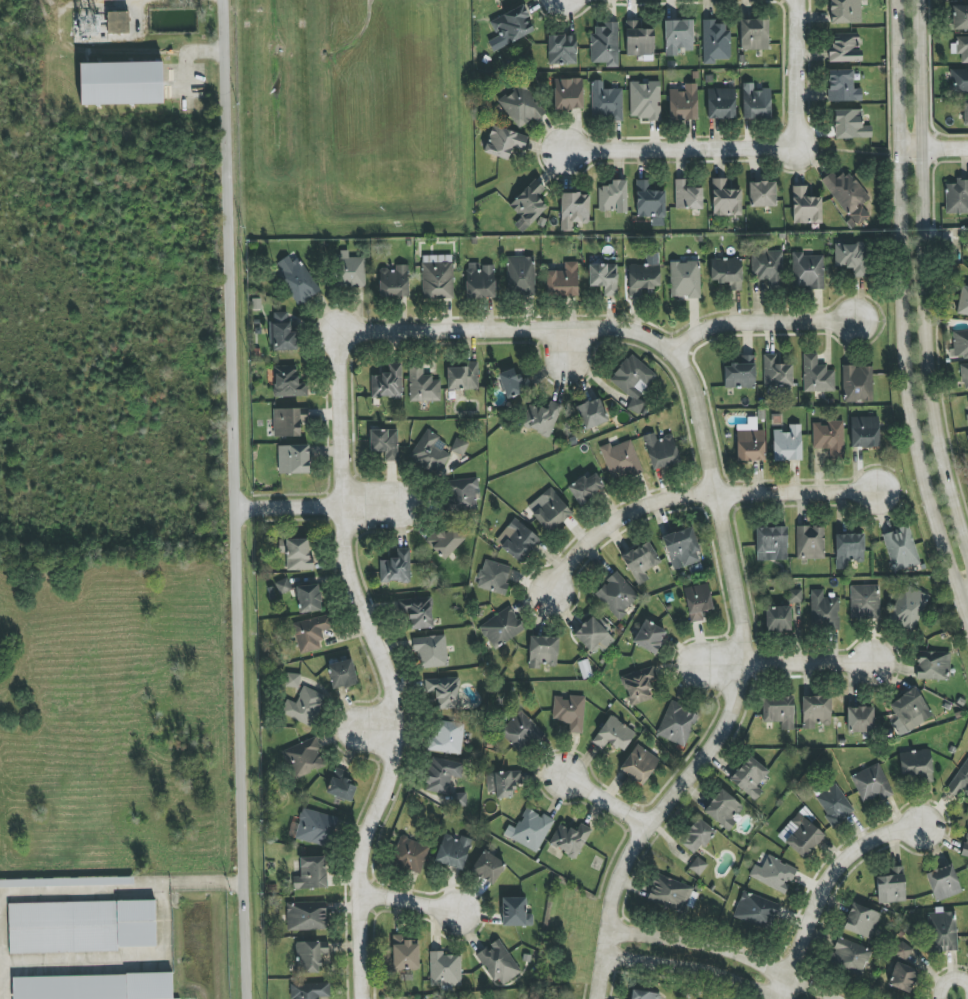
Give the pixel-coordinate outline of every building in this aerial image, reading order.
[(860,0),(829,0),(830,24),(861,23),(860,0)] [(506,45),(533,31),(526,18),(530,16),(523,4),(489,22),(495,35),(499,33),(506,45)] [(967,30),(967,6),(953,6),(953,30),(967,30)] [(129,33),(129,12),(107,12),(108,34),(129,33)] [(740,20),(740,50),(768,50),(768,19),(740,20)] [(666,56),(677,56),(677,50),(694,50),(693,20),(665,21),(666,56)] [(703,65),(715,65),(715,60),(730,59),(729,24),(716,24),(716,20),(702,20),(703,65)] [(639,21),(625,21),(626,56),(654,55),(653,29),(640,29),(639,21)] [(617,22),(604,23),(604,26),(591,27),(591,63),(606,63),(606,68),(618,67),(617,22)] [(859,34),(832,34),(832,48),(828,48),(828,62),(860,62),(859,34)] [(548,36),(549,65),(576,64),(576,35),(548,36)] [(956,37),(957,55),(961,55),(961,63),(967,63),(967,37),(956,37)] [(80,63),(81,105),(163,104),(162,62),(80,63)] [(952,94),(967,93),(967,69),(951,70),(952,94)] [(828,102),(862,101),(862,89),(853,89),(853,70),(827,71),(828,102)] [(583,110),(582,78),(554,79),(555,110),(583,110)] [(622,120),(623,89),(603,89),(603,81),(592,80),(591,119),(622,120)] [(630,81),(630,118),(660,119),(661,82),(630,81)] [(497,101),(519,129),(533,117),(536,121),(546,113),(521,82),(497,101)] [(742,84),(743,119),(771,118),(770,89),(754,90),(754,83),(742,84)] [(669,91),(669,120),(697,120),(696,84),(684,84),(685,90),(669,91)] [(735,119),(735,88),(707,89),(708,119),(735,119)] [(861,109),(834,110),(835,139),(871,138),(871,126),(862,126),(861,109)] [(523,151),(527,136),(493,125),(484,153),(508,160),(512,148),(523,151)] [(850,221),(847,223),(851,229),(870,217),(862,205),(869,200),(850,170),(836,178),(832,172),(822,178),(850,221)] [(741,216),(741,190),(728,190),(728,178),(712,178),(713,216),(741,216)] [(521,218),(514,225),(521,232),(547,208),(537,197),(545,189),(535,179),(508,205),(521,218)] [(702,188),(686,188),(687,180),(675,179),(675,209),(702,209),(702,188)] [(627,212),(626,180),(611,180),(611,186),(599,186),(599,212),(627,212)] [(664,191),(650,191),(650,180),(636,180),(637,217),(651,217),(651,227),(665,226),(664,191)] [(955,180),(955,184),(945,184),(946,214),(967,213),(967,180),(955,180)] [(749,182),(749,207),(776,206),(775,181),(749,182)] [(808,186),(792,186),(793,224),(822,223),(821,197),(808,197),(808,186)] [(589,194),(561,194),(561,231),(572,231),(572,223),(589,223),(589,194)] [(834,244),(835,267),(853,267),(853,277),(865,277),(865,244),(834,244)] [(782,251),(766,250),(766,255),(752,255),(751,280),(765,280),(765,288),(781,289),(782,251)] [(348,258),(348,251),(336,251),(337,287),(365,286),(364,257),(348,258)] [(629,298),(642,297),(642,292),(653,291),(653,286),(659,286),(658,253),(646,253),(646,265),(628,265),(629,298)] [(824,255),(793,254),(792,288),(823,288),(824,255)] [(453,299),(452,255),(422,256),(422,300),(453,299)] [(321,289),(297,258),(292,262),(288,257),(271,270),(299,306),(321,289)] [(534,295),(535,257),(508,257),(507,295),(534,295)] [(710,259),(711,283),(729,282),(730,291),(742,290),(741,258),(710,259)] [(546,271),(546,297),(578,296),(577,261),(565,262),(565,270),(546,271)] [(670,262),(670,298),(700,297),(699,261),(670,262)] [(495,298),(494,265),(479,265),(479,263),(466,263),(466,299),(495,298)] [(589,265),(589,287),(604,286),(604,296),(617,296),(617,264),(589,265)] [(408,297),(408,265),(395,265),(395,269),(379,269),(379,297),(408,297)] [(961,286),(957,314),(967,316),(967,287),(961,286)] [(297,350),(297,332),(290,333),(289,312),(271,313),(273,351),(297,350)] [(954,349),(949,349),(950,359),(967,358),(967,331),(953,331),(954,349)] [(609,379),(633,400),(627,406),(637,415),(646,404),(638,398),(657,376),(631,354),(609,379)] [(803,392),(834,391),(834,371),(827,371),(827,365),(817,366),(817,354),(803,354),(803,392)] [(724,365),(724,388),(756,388),(755,355),(741,356),(741,364),(724,365)] [(792,388),(792,365),(777,365),(777,355),(764,355),(763,388),(792,388)] [(447,368),(447,390),(479,389),(478,362),(468,363),(468,367),(447,368)] [(401,364),(389,364),(389,374),(370,375),(371,398),(403,397),(401,364)] [(440,380),(433,380),(432,375),(423,375),(423,364),(409,365),(410,402),(441,401),(440,380)] [(297,366),(273,366),(274,397),(308,396),(307,383),(298,384),(297,366)] [(872,366),(843,366),(844,402),(873,402),(872,366)] [(515,377),(513,370),(499,373),(504,397),(531,391),(527,375),(515,377)] [(576,406),(583,430),(608,422),(600,398),(576,406)] [(562,406),(550,401),(546,410),(530,404),(521,427),(550,437),(562,406)] [(273,409),(273,437),(300,436),(300,421),(308,421),(308,408),(273,409)] [(737,461),(765,461),(764,430),(757,430),(757,417),(747,417),(747,425),(736,425),(737,461)] [(850,417),(851,448),(879,447),(878,417),(850,417)] [(813,449),(830,449),(830,458),(844,458),(843,421),(828,421),(828,424),(812,424),(813,449)] [(801,425),(789,424),(788,431),(773,431),(772,460),(801,461),(801,425)] [(442,449),(447,443),(426,429),(408,457),(437,476),(451,455),(442,449)] [(398,430),(370,430),(370,452),(384,452),(384,461),(397,461),(398,430)] [(672,435),(656,439),(654,433),(643,436),(652,471),(680,464),(672,435)] [(450,451),(463,456),(469,443),(456,437),(450,451)] [(613,482),(642,471),(631,440),(611,447),(609,443),(599,447),(613,482)] [(278,446),(279,474),(309,473),(309,445),(278,446)] [(585,479),(584,477),(568,485),(577,504),(605,491),(596,473),(585,479)] [(451,480),(452,511),(476,510),(476,500),(479,500),(479,479),(451,480)] [(545,533),(571,517),(553,488),(527,504),(545,533)] [(494,542),(521,564),(541,540),(514,518),(494,542)] [(824,527),(797,526),(796,559),(824,559),(824,527)] [(881,534),(894,572),(921,564),(908,526),(881,534)] [(446,533),(439,527),(425,542),(445,560),(464,538),(451,527),(446,533)] [(662,537),(674,571),(702,560),(690,527),(662,537)] [(787,560),(787,527),(756,527),(756,561),(787,560)] [(863,534),(835,535),(836,570),(847,569),(847,562),(864,561),(863,534)] [(313,570),(313,558),(309,558),(308,539),(278,539),(279,553),(286,553),(287,571),(313,570)] [(644,572),(660,563),(649,541),(621,556),(637,586),(649,580),(644,572)] [(409,548),(397,549),(398,559),(379,560),(380,583),(410,582),(409,548)] [(503,596),(512,568),(485,559),(476,587),(503,596)] [(605,581),(607,583),(594,595),(617,619),(640,598),(616,572),(605,581)] [(292,591),(288,578),(275,582),(278,595),(292,591)] [(689,622),(703,621),(702,611),(712,610),(709,584),(685,587),(689,622)] [(930,596),(906,584),(889,618),(913,630),(930,596)] [(321,612),(319,585),(297,586),(299,613),(321,612)] [(879,585),(850,586),(851,620),(880,620),(879,585)] [(801,589),(789,589),(789,602),(802,602),(801,589)] [(839,629),(839,598),(823,598),(823,590),(811,590),(810,629),(839,629)] [(433,628),(431,597),(398,599),(399,614),(409,613),(410,629),(433,628)] [(525,630),(509,606),(479,627),(494,650),(525,630)] [(791,631),(790,607),(766,607),(766,631),(791,631)] [(293,623),(300,654),(323,648),(319,632),(333,628),(330,615),(293,623)] [(573,634),(592,654),(598,647),(602,652),(615,640),(592,616),(573,634)] [(668,632),(645,620),(632,642),(656,655),(668,632)] [(445,635),(414,638),(417,669),(448,666),(445,635)] [(557,666),(558,637),(530,637),(529,669),(541,669),(541,665),(557,666)] [(950,653),(917,651),(916,679),(949,680),(950,653)] [(333,690),(358,683),(351,659),(327,665),(333,690)] [(620,678),(631,706),(653,698),(647,682),(657,678),(652,665),(620,678)] [(299,688),(300,674),(286,673),(285,687),(299,688)] [(424,679),(425,698),(433,698),(434,709),(460,708),(458,678),(424,679)] [(325,695),(303,686),(296,703),(287,699),(281,714),(312,726),(325,695)] [(898,736),(932,719),(917,688),(888,703),(897,720),(891,723),(898,736)] [(584,698),(554,696),(552,720),(564,721),(564,733),(583,734),(584,698)] [(762,722),(781,722),(781,730),(794,730),(793,696),(762,697),(762,722)] [(831,725),(830,696),(802,696),(803,730),(816,729),(815,725),(831,725)] [(656,734),(683,747),(699,715),(671,702),(656,734)] [(847,708),(848,733),(874,732),(873,707),(847,708)] [(518,752),(541,732),(522,710),(499,731),(518,752)] [(602,749),(608,742),(622,752),(636,733),(611,715),(592,741),(602,749)] [(428,751),(460,755),(464,725),(440,722),(439,734),(431,733),(428,751)] [(282,750),(294,779),(326,766),(315,737),(282,750)] [(660,760),(637,744),(619,770),(642,786),(660,760)] [(900,752),(901,780),(932,778),(931,750),(900,752)] [(756,786),(768,772),(750,756),(729,779),(755,802),(763,792),(756,786)] [(461,762),(429,758),(424,791),(456,795),(461,762)] [(967,797),(967,758),(945,789),(957,798),(962,792),(967,797)] [(882,801),(894,795),(879,763),(850,776),(863,804),(880,796),(882,801)] [(348,772),(335,767),(327,794),(351,802),(357,783),(346,779),(348,772)] [(514,798),(514,785),(522,784),(521,771),(486,773),(487,794),(495,794),(496,799),(514,798)] [(855,812),(835,783),(814,798),(833,826),(855,812)] [(703,811),(728,832),(738,821),(735,818),(744,807),(722,789),(703,811)] [(456,807),(466,807),(467,793),(456,793),(456,807)] [(330,849),(339,818),(303,807),(294,838),(330,849)] [(535,853),(554,820),(543,814),(542,817),(527,808),(515,829),(509,825),(503,834),(535,853)] [(803,859),(824,836),(798,812),(777,836),(803,859)] [(714,831),(698,818),(679,843),(696,855),(714,831)] [(590,828),(580,824),(576,832),(558,824),(549,846),(578,858),(590,828)] [(434,862),(462,871),(473,840),(459,835),(458,839),(444,834),(434,862)] [(420,874),(429,845),(400,836),(391,864),(420,874)] [(471,873),(494,885),(505,863),(482,851),(471,873)] [(785,894),(797,869),(768,855),(761,868),(754,864),(748,877),(785,894)] [(327,888),(326,857),(299,858),(300,876),(292,877),(293,889),(327,888)] [(701,876),(707,863),(696,857),(689,869),(701,876)] [(962,893),(951,864),(925,873),(936,902),(962,893)] [(904,867),(892,867),(892,876),(877,877),(878,903),(905,902),(904,867)] [(647,900),(684,913),(693,887),(656,874),(647,900)] [(134,877),(0,880),(0,888),(134,885),(134,877)] [(734,920),(772,929),(778,902),(741,893),(734,920)] [(502,926),(533,926),(533,914),(525,914),(526,898),(502,897),(502,926)] [(8,903),(9,952),(156,950),(155,900),(8,903)] [(326,902),(286,903),(287,931),(327,930),(326,902)] [(842,929),(871,940),(881,913),(852,903),(842,929)] [(956,912),(928,913),(929,952),(957,951),(956,912)] [(419,945),(411,945),(411,937),(393,937),(392,970),(418,970),(419,945)] [(828,963),(860,977),(872,950),(839,937),(828,963)] [(499,988),(522,972),(499,939),(477,955),(499,988)] [(321,973),(320,955),(329,955),(328,941),(296,942),(297,973),(321,973)] [(894,953),(905,960),(913,948),(901,941),(894,953)] [(461,956),(444,956),(444,952),(430,952),(430,986),(461,986),(461,956)] [(919,971),(897,962),(887,984),(909,994),(919,971)] [(180,998),(173,998),(172,974),(12,977),(12,998),(180,998)] [(318,997),(330,997),(330,982),(290,984),(290,998),(318,998),(318,997)] [(660,994),(632,990),(631,998),(659,998),(660,994)]
